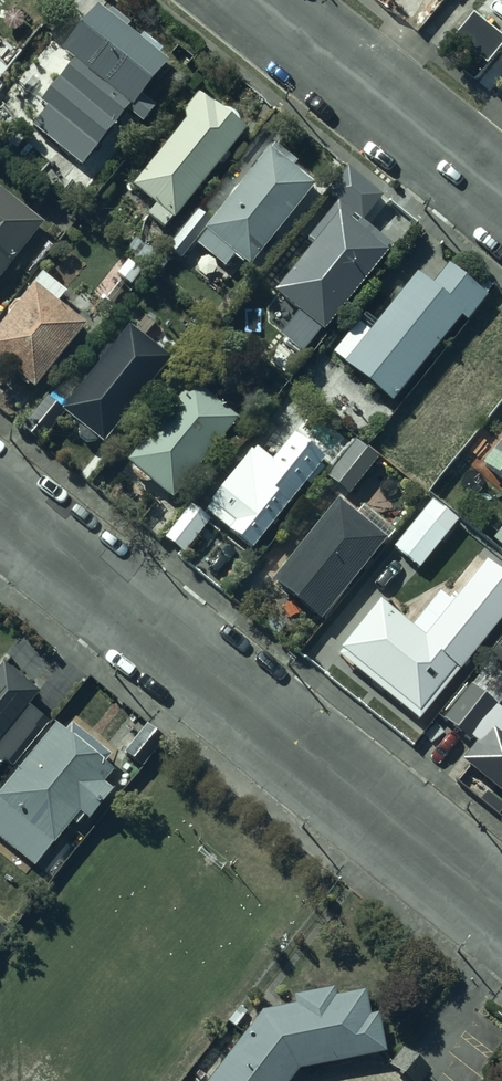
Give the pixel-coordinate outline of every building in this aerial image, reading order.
[(79,176),(164,72),(93,14),(71,42),(88,56),(26,133),(79,176)] [(9,71),(0,64),(0,82),(9,71)] [(245,138),(198,101),(185,118),(180,125),(125,192),(172,229),(245,138)] [(320,192),(270,152),(201,237),(251,277),(320,192)] [(0,198),(0,284),(42,230),(0,198)] [(390,260),(340,220),(275,300),(324,340),(390,260)] [(419,271),(345,360),(390,400),(462,315),(468,319),(488,293),(448,263),(434,282),(419,271)] [(0,334),(0,371),(32,397),(83,335),(33,294),(0,334)] [(171,366),(128,331),(60,415),(102,449),(171,366)] [(236,424),(190,386),(123,467),(168,505),(236,424)] [(357,438),(326,474),(350,492),(378,454),(357,438)] [(255,455),(220,496),(244,516),(228,535),(253,556),(304,496),(255,455)] [(489,471),(501,481),(501,455),(489,471)] [(188,501),(161,535),(182,553),(210,518),(188,501)] [(340,501),(270,584),(322,628),(392,546),(340,501)] [(422,514),(395,547),(420,567),(447,534),(422,514)] [(420,724),(501,623),(501,570),(489,560),(425,639),(380,602),(336,656),(420,724)] [(488,661),(501,672),(501,643),(488,661)] [(0,671),(0,769),(3,766),(8,770),(40,732),(19,714),(36,694),(3,667),(0,671)] [(472,683),(443,718),(471,740),(499,705),(472,683)] [(52,727),(0,793),(0,830),(39,860),(74,816),(82,822),(106,792),(99,786),(110,773),(52,727)] [(496,729),(467,767),(501,794),(501,734),(496,729)] [(300,1079),(388,1064),(381,1022),(373,1023),(368,999),(337,1004),(336,997),(294,1004),(295,1013),(263,1019),(213,1080),(298,1080),(300,1079)]
